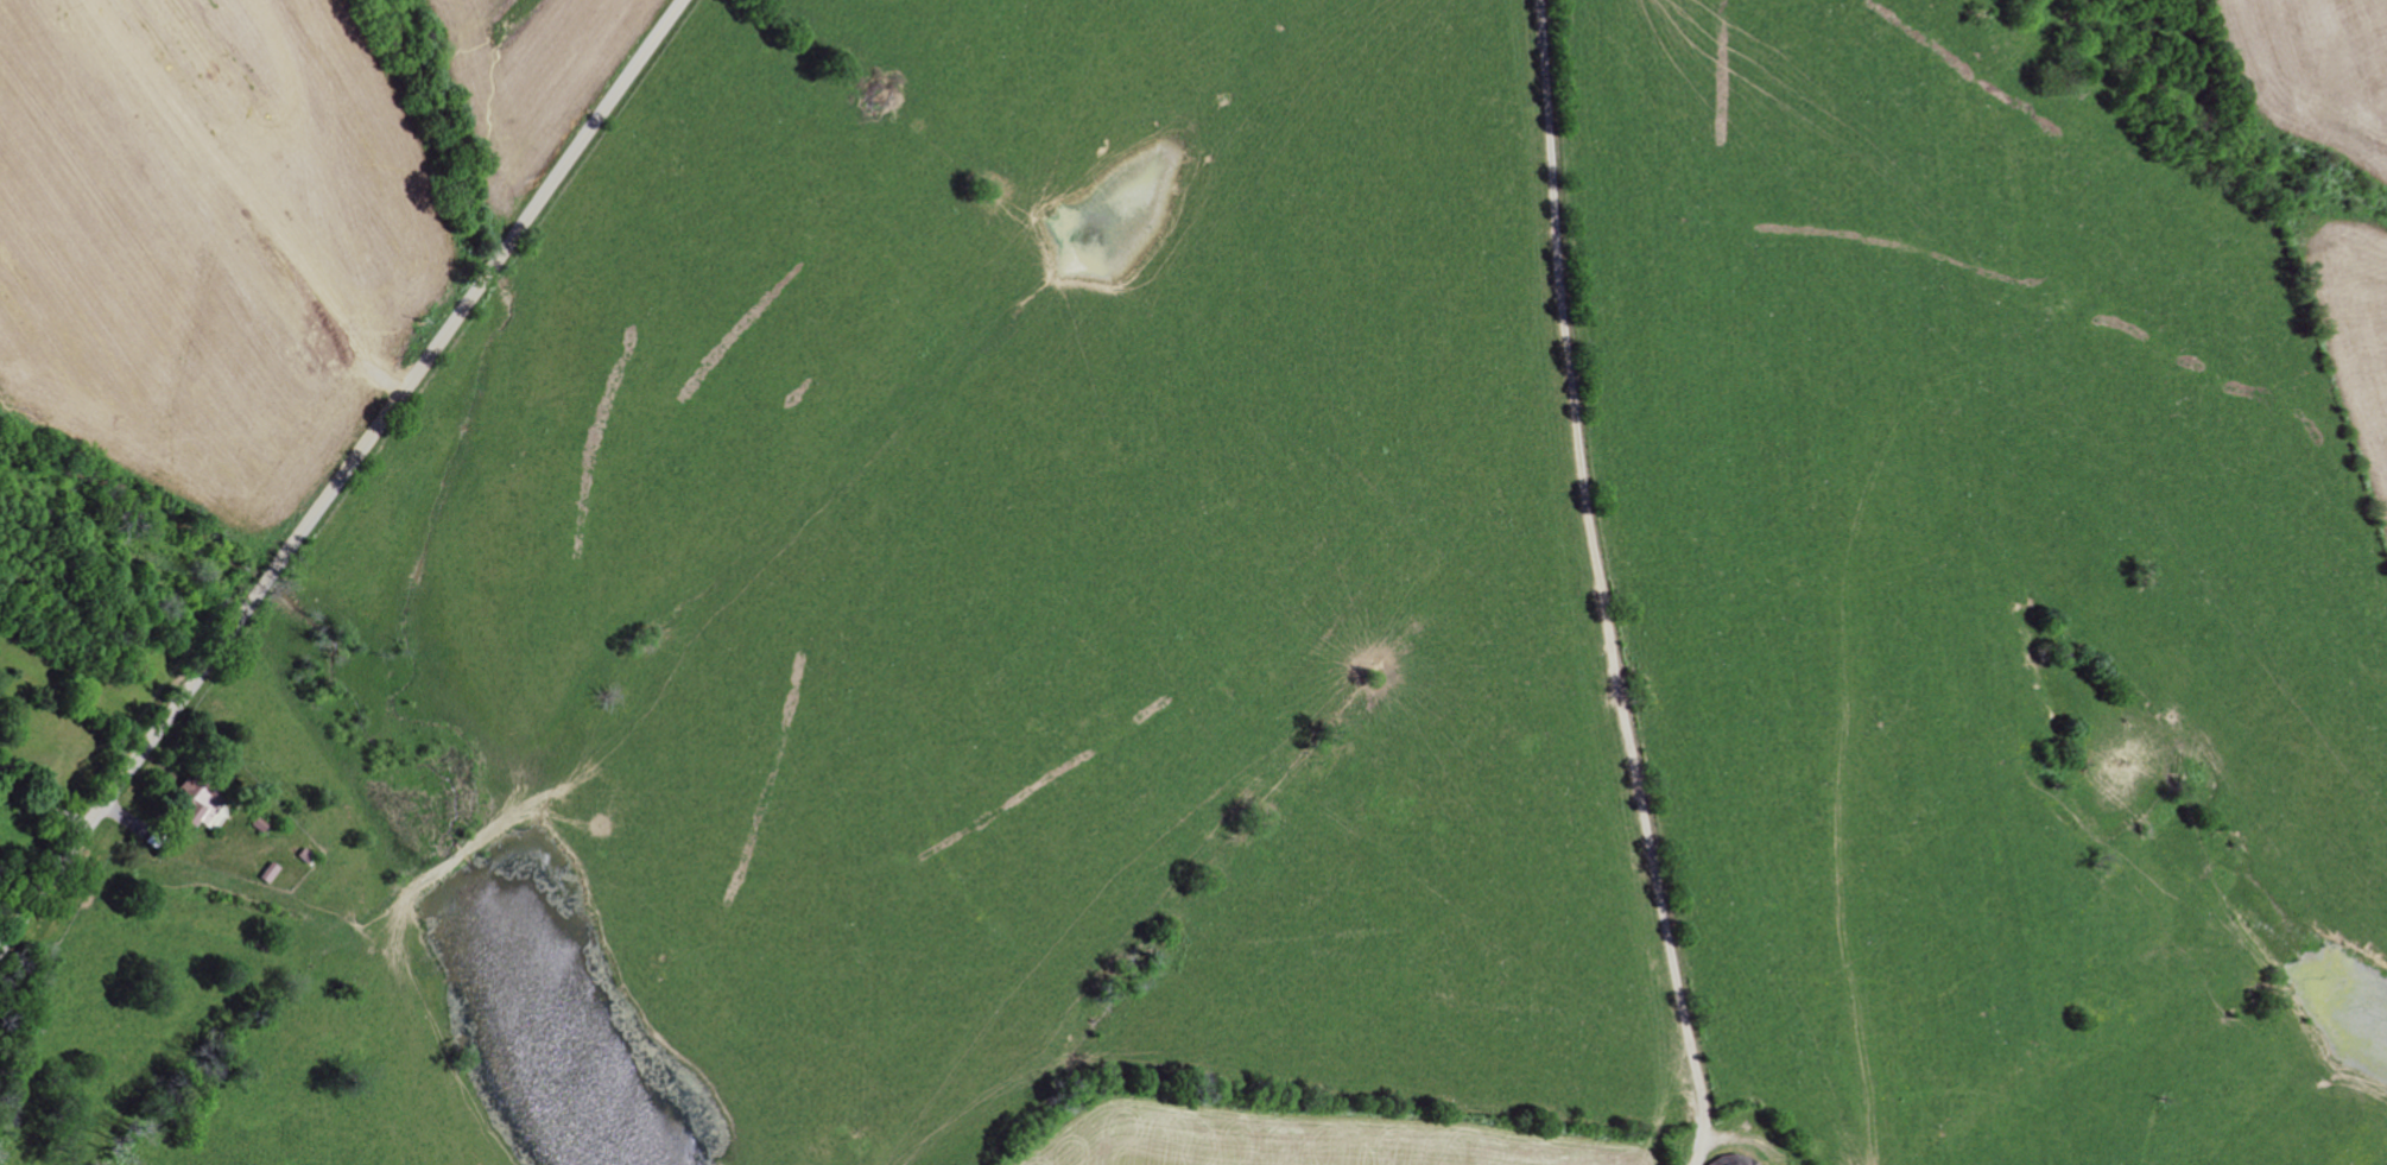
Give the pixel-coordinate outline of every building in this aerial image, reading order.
[(208,814),(197,805),(205,795),(184,778),(174,790),(194,806),(182,820),(195,830),(208,814)] [(203,825),(211,832),(226,816),(218,809),(203,825)]
